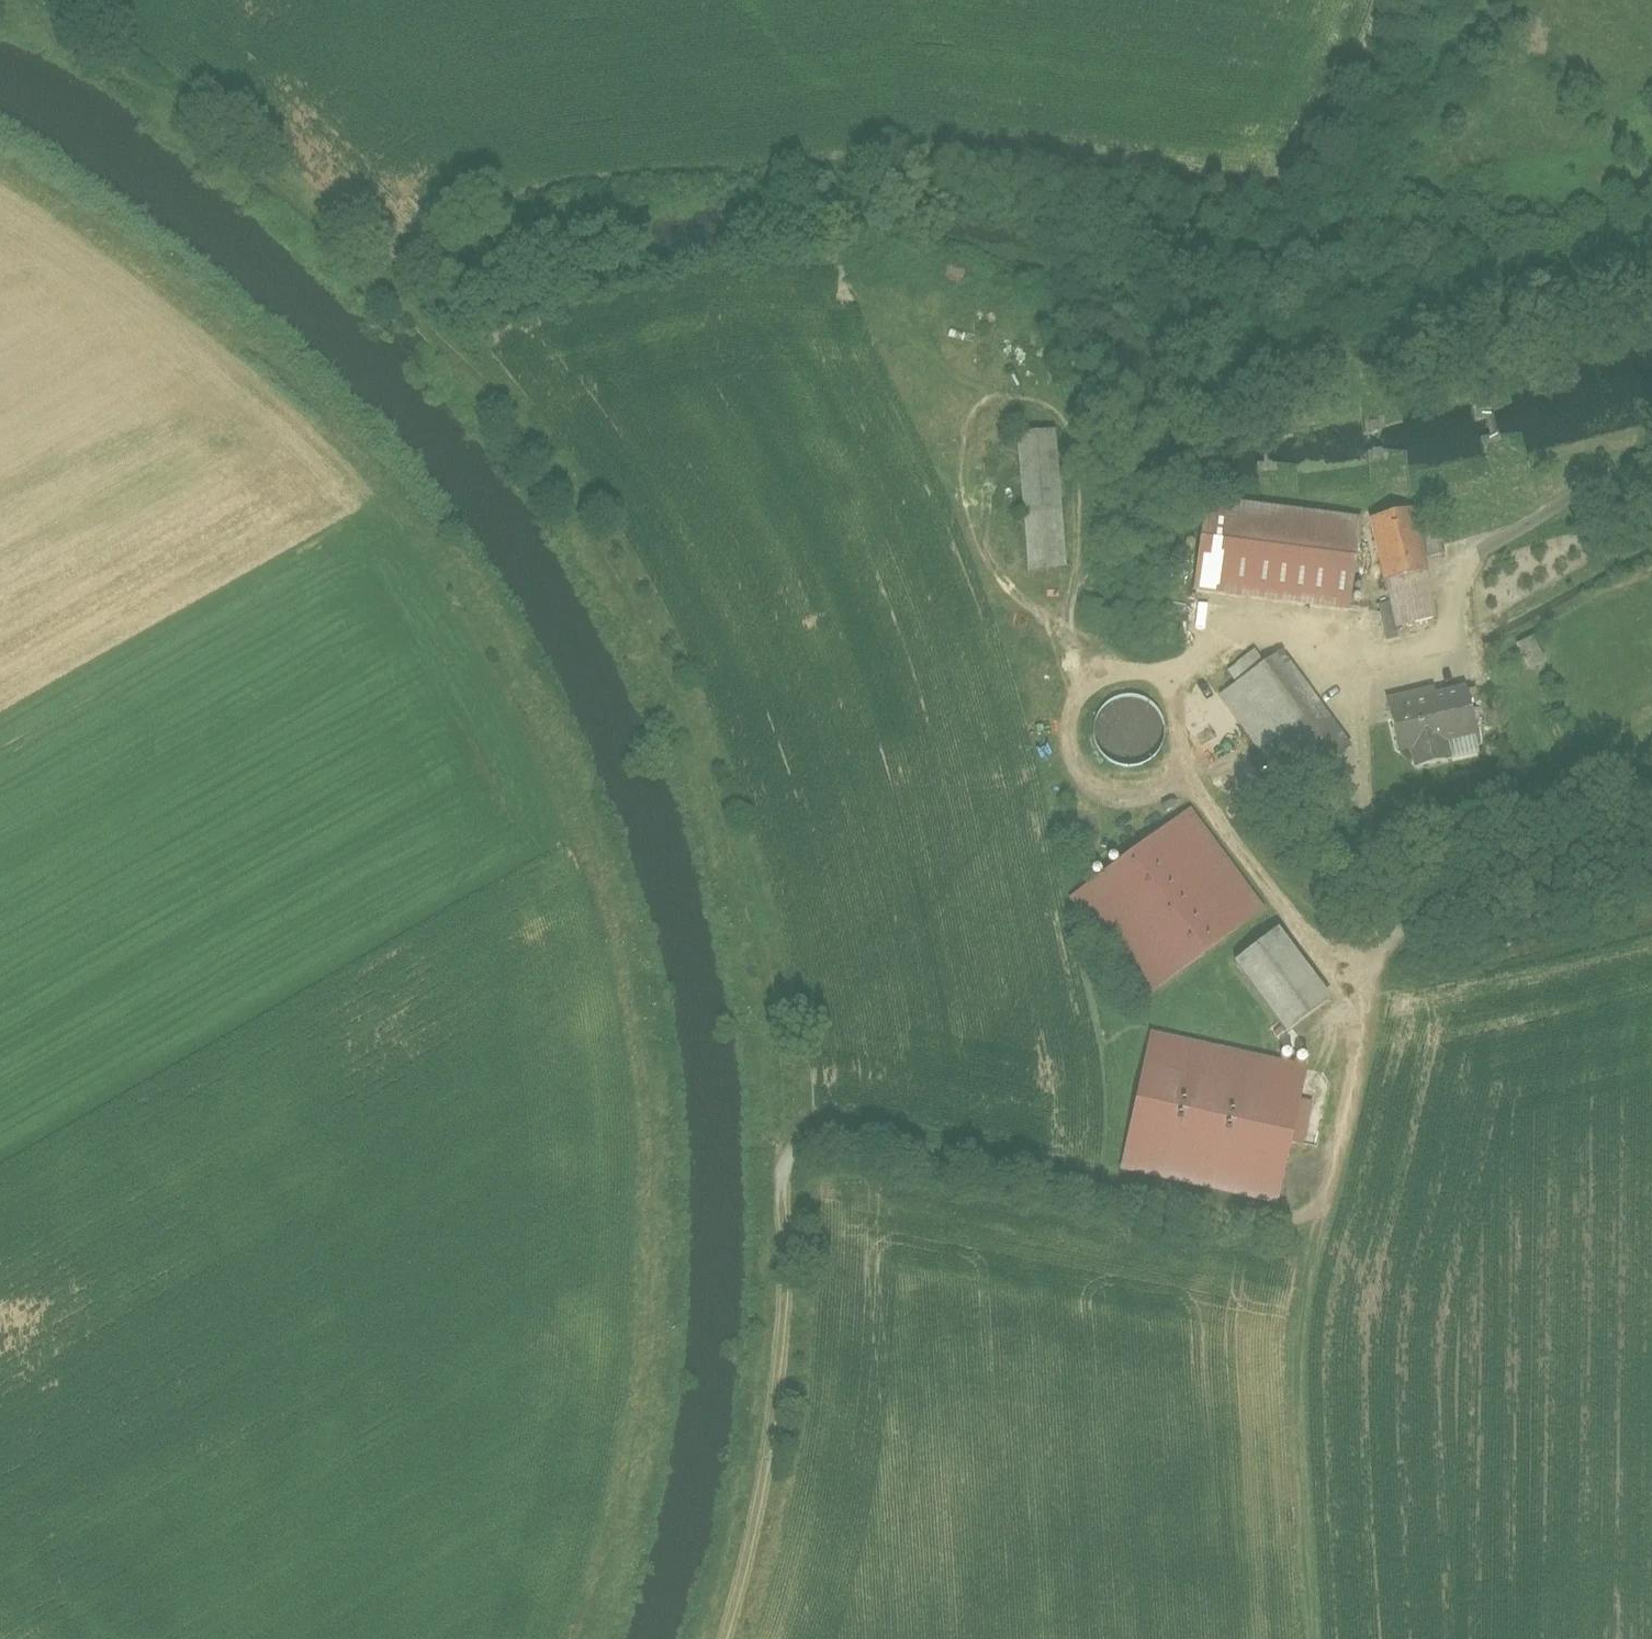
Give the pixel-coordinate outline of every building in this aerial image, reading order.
[(1062,431),(1020,435),(1033,572),(1075,568),(1062,431)] [(1358,521),(1207,500),(1195,591),(1345,612),(1358,521)] [(1407,514),(1362,523),(1384,632),(1429,623),(1407,514)] [(1421,533),(1423,555),(1437,553),(1435,531),(1421,533)] [(1530,634),(1513,641),(1524,667),(1541,660),(1530,634)] [(1352,753),(1282,657),(1222,701),(1292,797),(1352,753)] [(1464,694),(1388,710),(1399,764),(1411,761),(1415,777),(1448,770),(1445,755),(1476,748),(1464,694)] [(1095,695),(1090,759),(1152,763),(1156,699),(1095,695)] [(1198,808),(1077,897),(1143,986),(1264,898),(1198,808)] [(1288,930),(1241,964),(1287,1029),(1335,995),(1288,930)] [(1278,1204),(1309,1069),(1156,1034),(1125,1169),(1278,1204)]
